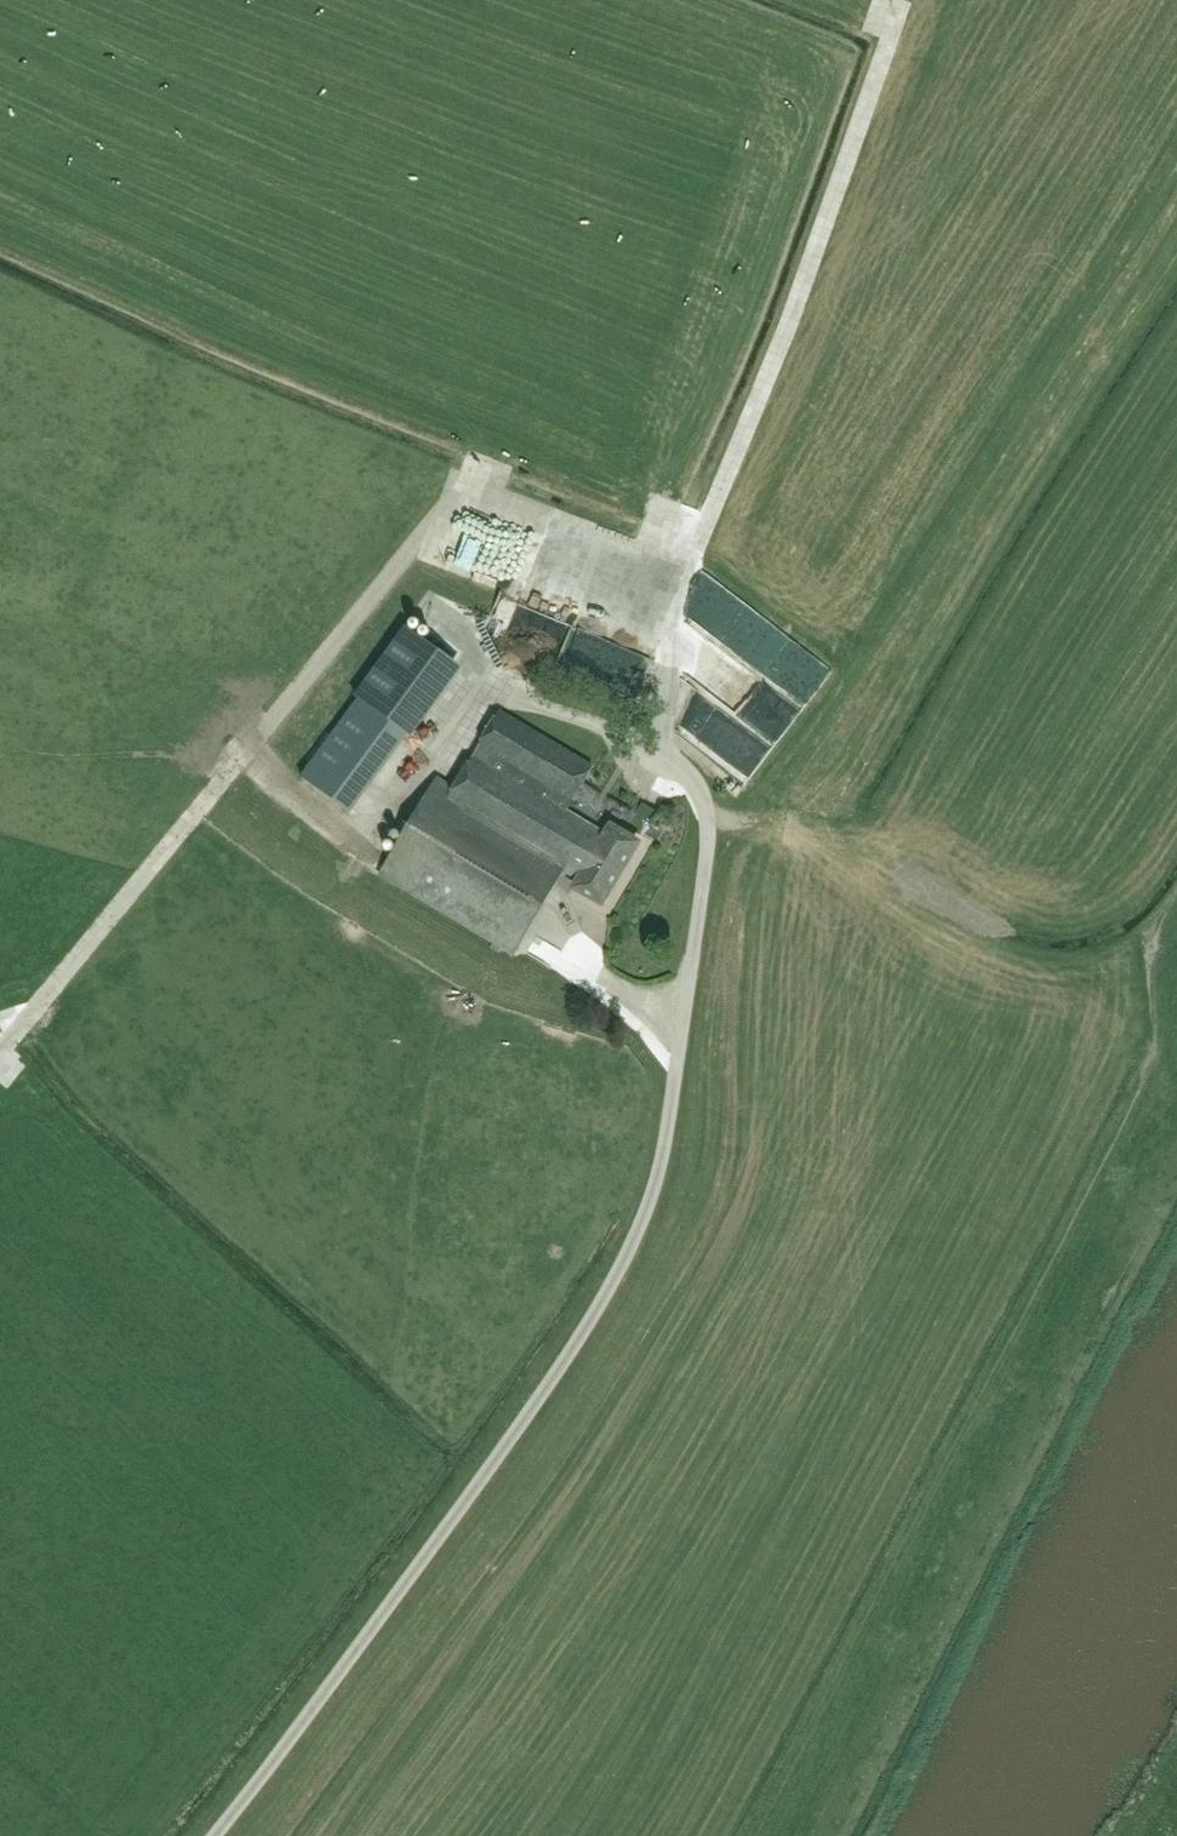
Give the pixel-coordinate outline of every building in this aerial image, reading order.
[(691,622),(788,686),(804,662),(707,598),(691,622)] [(594,611),(584,626),(602,638),(612,623),(594,611)] [(700,648),(683,672),(769,734),(786,711),(700,648)] [(358,699),(302,775),(349,810),(405,733),(358,699)] [(688,731),(740,770),(763,740),(712,701),(688,731)] [(601,903),(637,842),(610,826),(606,832),(566,809),(592,766),(498,709),(452,786),(437,777),(380,873),(513,953),(563,869),(579,879),(574,887),(601,903)]
